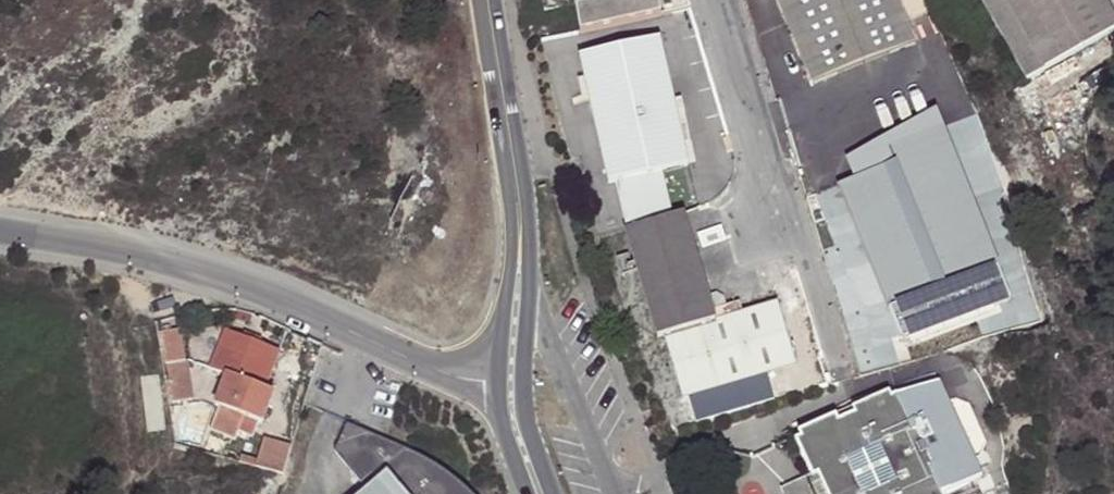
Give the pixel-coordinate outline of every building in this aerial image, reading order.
[(582,31),(660,13),(658,0),(576,0),(582,31)] [(811,83),(916,41),(899,0),(779,0),(811,83)] [(1028,80),(1113,30),(1113,17),(1104,0),(982,0),(1028,80)] [(660,37),(579,55),(607,183),(688,165),(660,37)] [(941,56),(881,84),(961,269),(1021,239),(941,56)] [(626,231),(625,231),(657,339),(666,336),(685,398),(795,365),(776,303),(712,322),(679,215),(672,217),(626,231)] [(166,363),(187,360),(181,329),(161,332),(166,363)] [(280,347),(227,329),(212,367),(229,372),(210,426),(237,437),(244,414),(263,422),(274,389),(266,386),(280,347)] [(193,398),(187,360),(166,363),(173,401),(193,398)] [(193,364),(197,393),(213,390),(209,361),(193,364)] [(838,421),(892,396),(889,390),(860,403),(836,415),(838,421)] [(930,466),(948,457),(932,421),(913,429),(897,394),(892,396),(838,421),(836,415),(800,431),(802,437),(796,440),(813,476),(819,475),(827,493),(943,493),(930,466)] [(283,473),(291,447),(265,439),(260,456),(257,465),(273,470),(283,473)] [(467,491),(434,460),(406,447),(374,476),(380,482),(366,493),(471,493),(467,491)] [(241,451),(238,460),(257,465),(260,456),(241,451)] [(819,475),(813,476),(782,491),(783,493),(827,493),(819,475)]
